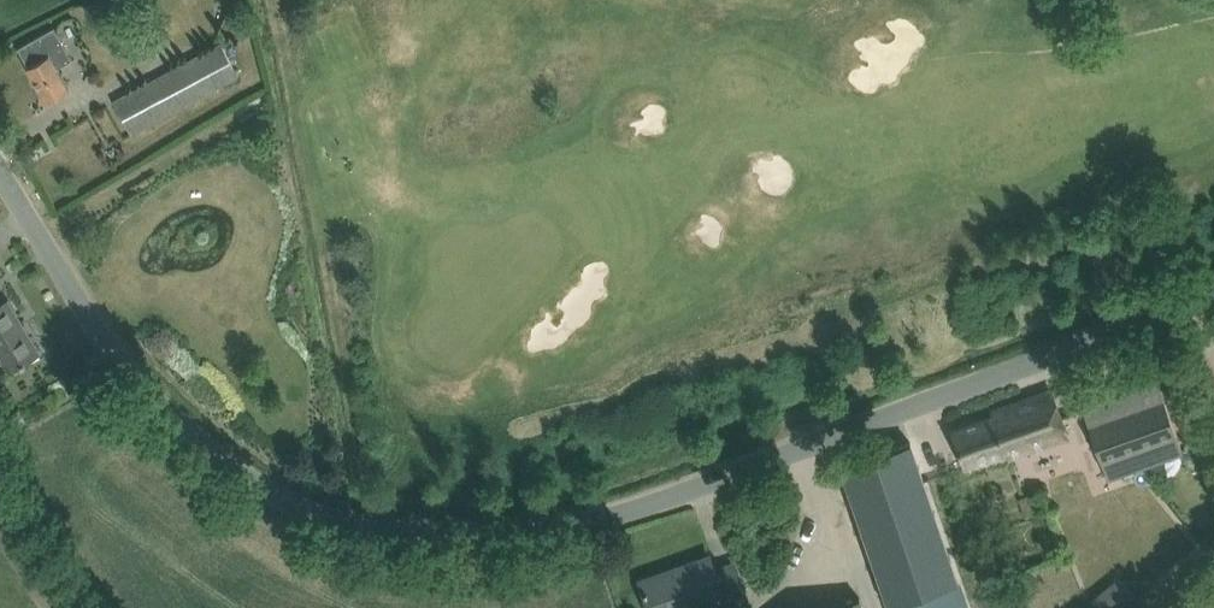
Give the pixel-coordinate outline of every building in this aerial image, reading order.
[(229,10),(221,28),(235,34),(243,17),(229,10)] [(47,101),(68,89),(71,88),(59,68),(74,59),(55,26),(39,34),(18,46),(29,65),(27,66),(47,101)] [(221,44),(114,100),(131,132),(238,74),(221,44)] [(17,365),(20,362),(22,365),(26,362),(25,360),(39,351),(22,322),(18,325),(5,303),(9,301),(8,299),(0,304),(0,356),(8,369),(17,365)] [(1079,397),(1108,479),(1186,452),(1155,370),(1079,397)] [(1067,433),(1060,412),(1052,389),(992,410),(994,415),(952,430),(964,463),(1002,450),(1004,455),(1067,433)] [(19,408),(5,416),(11,427),(25,420),(19,408)] [(840,466),(848,489),(889,607),(967,607),(958,581),(910,442),(840,466)] [(1043,488),(1018,499),(1025,516),(1050,505),(1043,488)] [(734,563),(714,570),(709,556),(675,568),(676,571),(664,575),(663,572),(640,581),(650,607),(692,607),(723,597),(726,603),(745,596),(734,563)] [(1091,600),(1097,607),(1129,607),(1134,604),(1115,580),(1091,600)] [(864,595),(828,607),(869,607),(864,595)]
